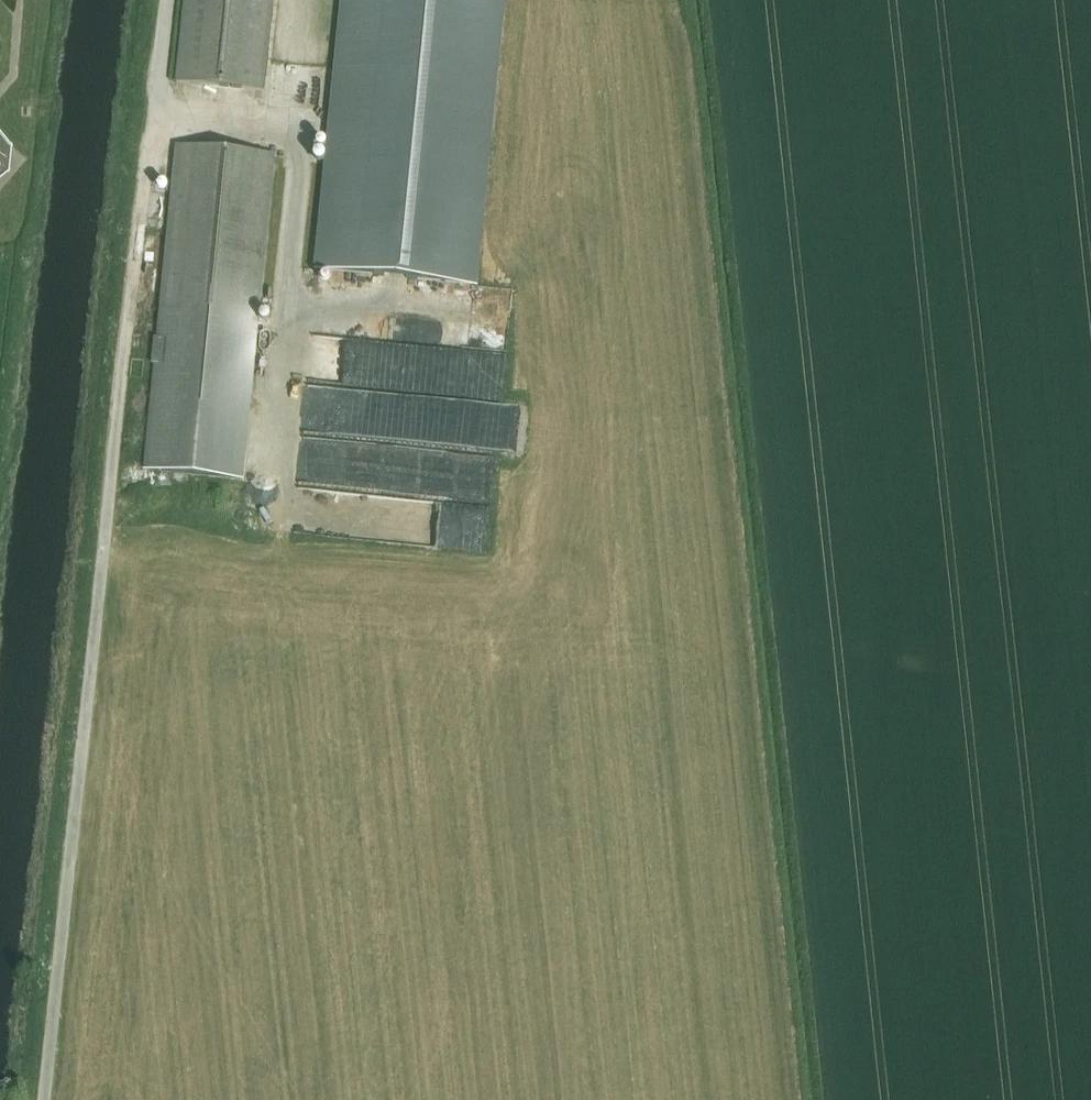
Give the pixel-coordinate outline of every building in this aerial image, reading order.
[(275,0),(185,0),(176,84),(265,93),(275,0)] [(314,265),(313,271),(478,287),(506,0),(340,0),(314,265)] [(242,481),(274,157),(178,147),(159,340),(155,339),(152,365),(156,365),(146,471),(242,481)] [(503,401),(508,353),(500,353),(474,358),(455,356),(453,347),(442,349),(373,342),(371,366),(376,389),(457,397),(460,411),(469,412),(468,421),(469,425),(479,426),(481,434),(471,437),(478,437),(490,435),(499,436),(503,401)]
